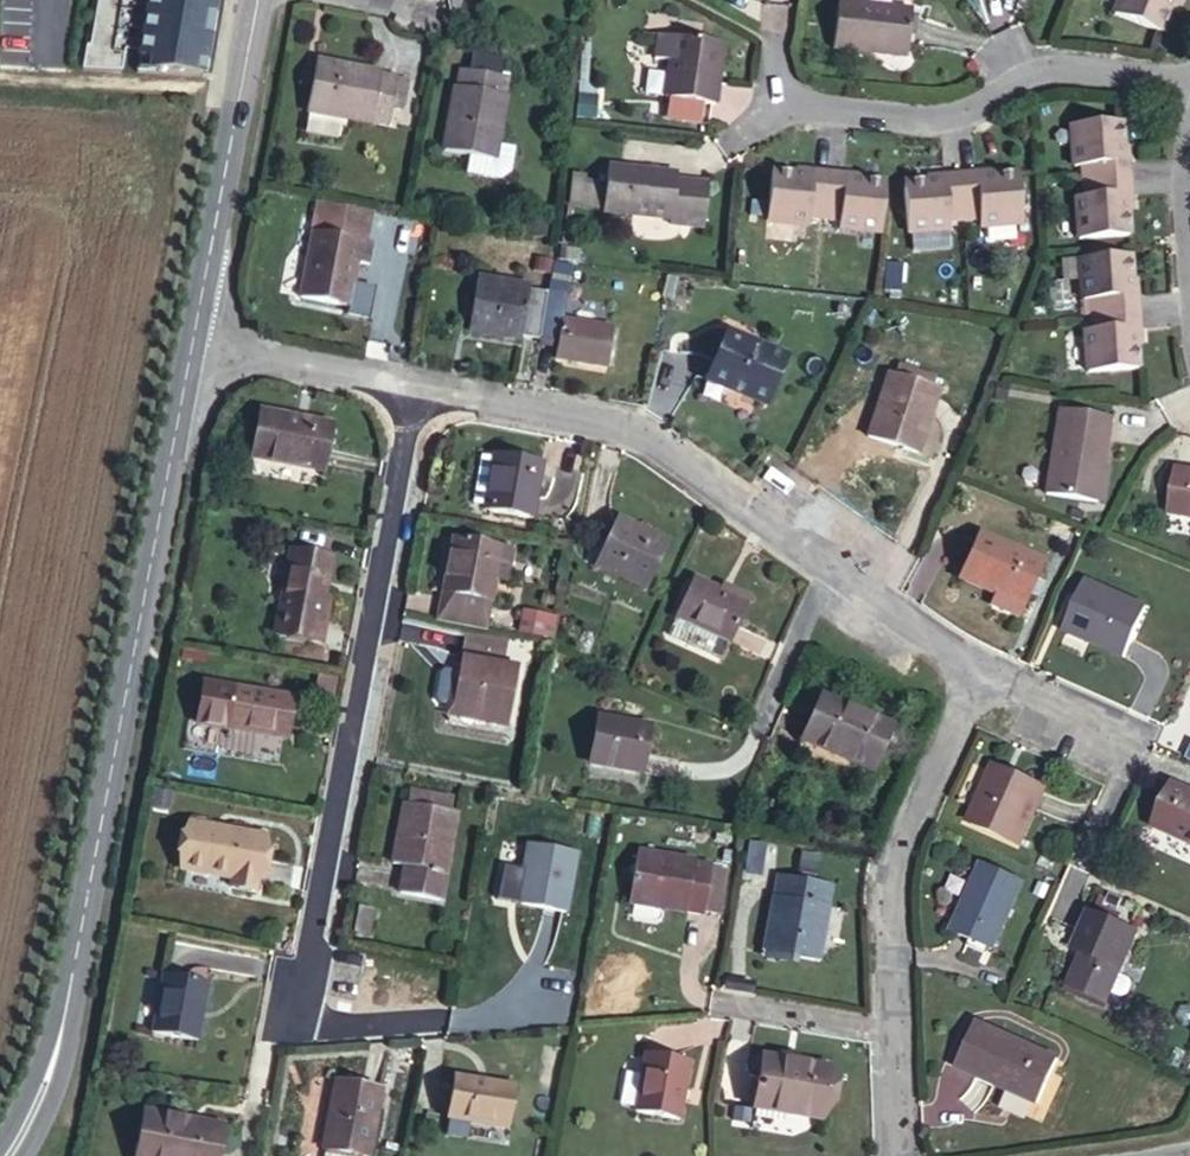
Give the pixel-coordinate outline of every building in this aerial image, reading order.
[(109,67),(125,0),(88,0),(79,42),(75,41),(70,65),(109,67)] [(125,67),(189,70),(206,0),(141,0),(125,67)] [(1153,18),(1160,3),(1167,5),(1169,0),(1106,0),(1098,20),(1144,39),(1153,18)] [(886,56),(891,15),(817,5),(812,52),(851,58),(852,52),(886,56)] [(641,101),(690,111),(694,88),(687,87),(694,47),(639,36),(633,62),(648,66),(641,101)] [(467,66),(498,70),(500,55),(469,52),(467,66)] [(377,80),(356,75),(294,63),(291,75),(289,88),(284,111),(287,111),(323,118),(366,127),(377,80)] [(438,71),(421,153),(475,163),(490,80),(438,71)] [(289,88),(291,75),(284,74),(281,85),(289,88)] [(321,127),(323,118),(287,111),(282,132),(312,139),(314,125),(321,127)] [(1098,158),(1097,142),(1096,118),(1043,120),(1044,162),(1053,161),(1054,178),(1069,177),(1107,176),(1106,158),(1098,158)] [(675,234),(680,188),(652,184),(653,177),(587,169),(582,216),(647,224),(646,230),(675,234)] [(781,229),(796,231),(803,178),(786,176),(787,182),(747,178),(741,229),(779,234),(781,229)] [(1101,234),(1100,210),(1099,193),(1107,192),(1107,176),(1069,177),(1054,178),(1055,194),(1048,195),(1050,237),(1101,234)] [(991,181),(965,183),(947,184),(947,177),(931,178),(935,230),(950,229),(950,235),(994,233),(991,181)] [(858,190),(835,187),(819,185),(820,180),(803,178),(796,231),(813,233),(812,237),(852,242),(858,190)] [(916,186),(898,188),(873,190),(877,241),(919,238),(919,231),(935,230),(931,178),(916,180),(916,186)] [(346,212),(297,201),(290,235),(339,243),(346,212)] [(277,298),(326,308),(335,265),(339,243),(290,235),(277,298)] [(339,243),(335,265),(348,268),(351,245),(339,243)] [(1058,301),(1059,317),(1112,314),(1112,298),(1105,298),(1102,257),(1051,259),(1053,301),(1058,301)] [(498,340),(520,344),(529,297),(509,293),(510,290),(456,279),(445,335),(498,346),(498,340)] [(529,297),(520,344),(537,347),(535,360),(588,370),(596,331),(544,320),(547,301),(529,297)] [(1108,376),(1107,350),(1106,332),(1112,332),(1112,314),(1059,317),(1060,334),(1056,334),(1057,378),(1108,376)] [(705,338),(686,388),(745,412),(764,361),(705,338)] [(898,453),(922,391),(875,372),(850,434),(898,453)] [(1054,508),(1075,446),(1081,428),(1033,410),(1005,491),(1054,508)] [(295,479),(305,430),(230,415),(219,463),(295,479)] [(471,463),(470,466),(462,515),(461,520),(508,528),(519,472),(471,463)] [(1153,469),(1144,514),(1189,524),(1189,476),(1153,469)] [(624,599),(647,554),(594,529),(571,574),(624,599)] [(978,596),(1005,609),(1028,564),(964,535),(943,580),(978,596)] [(419,598),(466,606),(475,556),(429,546),(419,598)] [(249,617),(299,627),(304,606),(295,605),(303,567),(260,558),(249,617)] [(711,602),(703,598),(678,586),(662,622),(678,629),(713,644),(732,604),(714,597),(711,602)] [(1130,615),(1070,586),(1046,637),(1105,666),(1130,615)] [(999,622),(1005,609),(978,596),(972,610),(999,622)] [(413,630),(459,638),(466,606),(419,598),(413,630)] [(522,642),(526,624),(476,614),(474,632),(522,642)] [(249,617),(245,641),(294,652),(299,627),(249,617)] [(678,629),(662,622),(654,638),(671,645),(678,629)] [(705,660),(713,644),(678,629),(671,645),(705,660)] [(494,672),(458,666),(438,662),(430,714),(484,724),(494,672)] [(192,734),(256,747),(265,703),(201,691),(192,734)] [(871,732),(800,702),(782,745),(852,775),(871,732)] [(566,772),(617,783),(621,761),(626,735),(575,722),(566,772)] [(381,738),(378,752),(398,756),(401,743),(381,738)] [(1003,849),(1027,795),(974,772),(950,825),(1003,849)] [(1157,793),(1137,837),(1189,863),(1189,809),(1157,793)] [(374,871),(369,904),(411,912),(428,822),(374,812),(362,869),(374,871)] [(193,900),(222,905),(234,849),(158,833),(148,881),(194,891),(193,900)] [(488,912),(537,922),(549,861),(500,852),(488,912)] [(604,910),(660,921),(680,925),(690,874),(613,858),(604,910)] [(972,957),(1002,890),(962,872),(932,938),(972,957)] [(754,883),(740,960),(796,970),(810,895),(754,883)] [(1119,939),(1068,917),(1051,955),(1059,959),(1044,996),(1084,1014),(1119,939)] [(178,988),(130,979),(118,1038),(166,1049),(178,988)] [(939,1079),(966,1091),(1020,1116),(1040,1071),(959,1035),(939,1079)] [(655,1127),(667,1067),(623,1058),(611,1119),(655,1127)] [(810,1075),(742,1064),(734,1116),(801,1128),(810,1075)] [(429,1080),(421,1121),(481,1132),(488,1092),(429,1080)] [(356,1097),(308,1088),(296,1155),(345,1155),(356,1097)] [(190,1134),(111,1117),(102,1155),(185,1155),(190,1134)]
